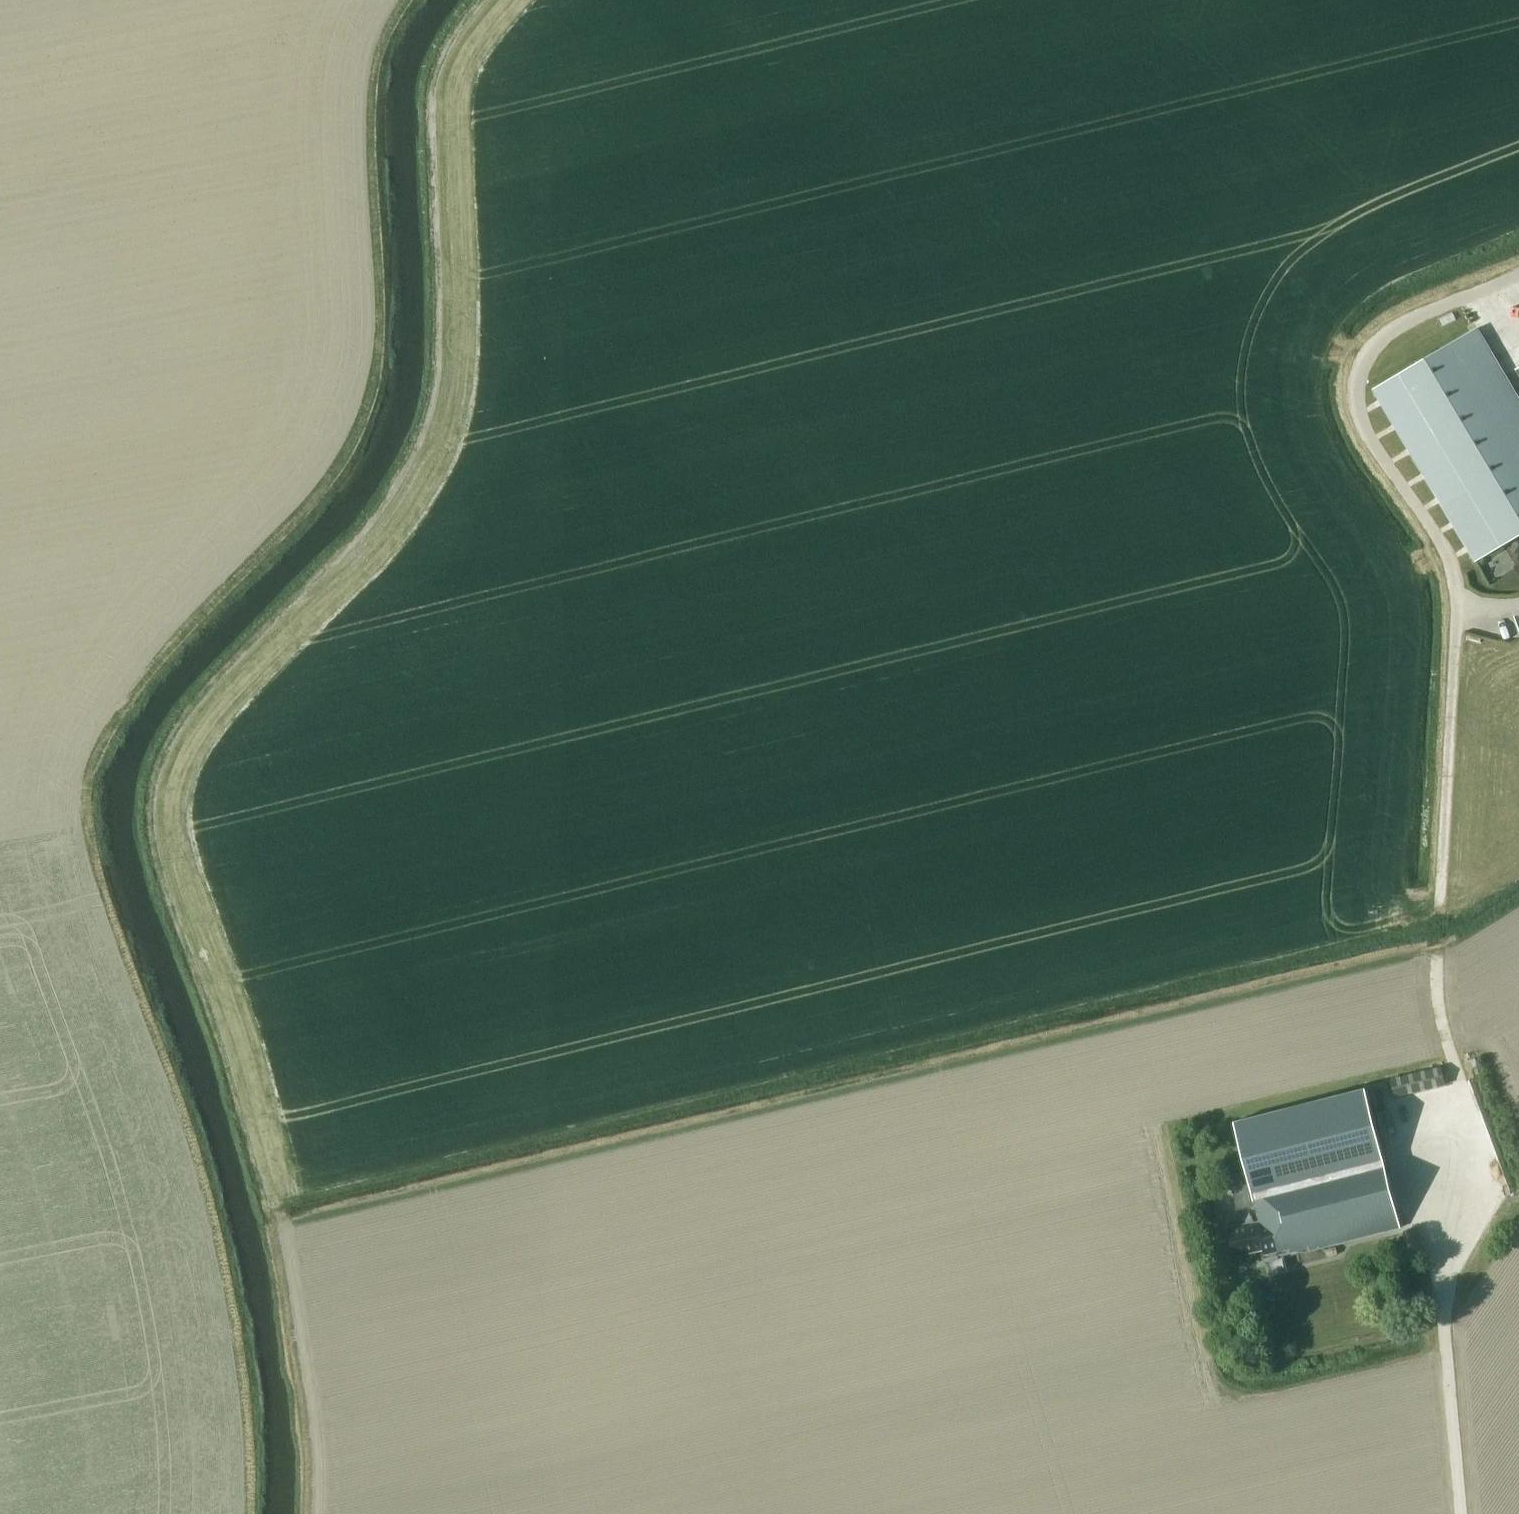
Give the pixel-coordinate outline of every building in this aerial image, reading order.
[(1475,561),(1518,535),(1518,396),(1478,326),(1373,389),(1475,561)] [(1323,1247),(1401,1227),(1366,1089),(1235,1123),(1249,1179),(1274,1174),(1287,1234),(1319,1227),(1323,1247)] [(1291,1255),(1323,1247),(1319,1227),(1287,1234),(1274,1174),(1249,1179),(1232,1183),(1238,1209),(1256,1205),(1259,1221),(1229,1227),(1235,1255),(1263,1249),(1264,1254),(1289,1248),(1291,1255)]
